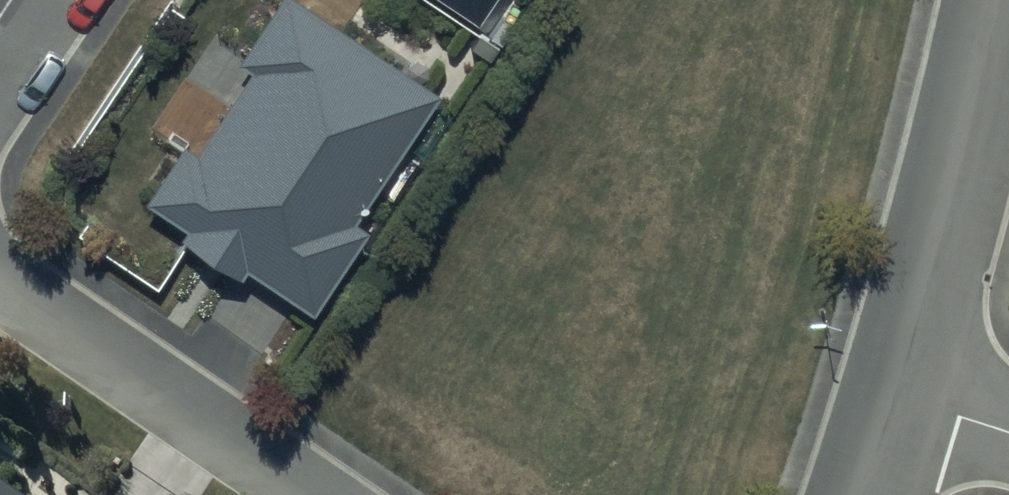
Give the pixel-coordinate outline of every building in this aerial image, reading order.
[(304,0),(282,0),(246,57),(256,64),(204,145),(190,135),(150,196),(187,220),(181,230),(241,268),(247,258),(319,305),(453,96),(304,0)] [(490,0),(453,0),(479,16),(490,0)] [(6,481),(0,490),(0,494),(28,494),(6,481)]
